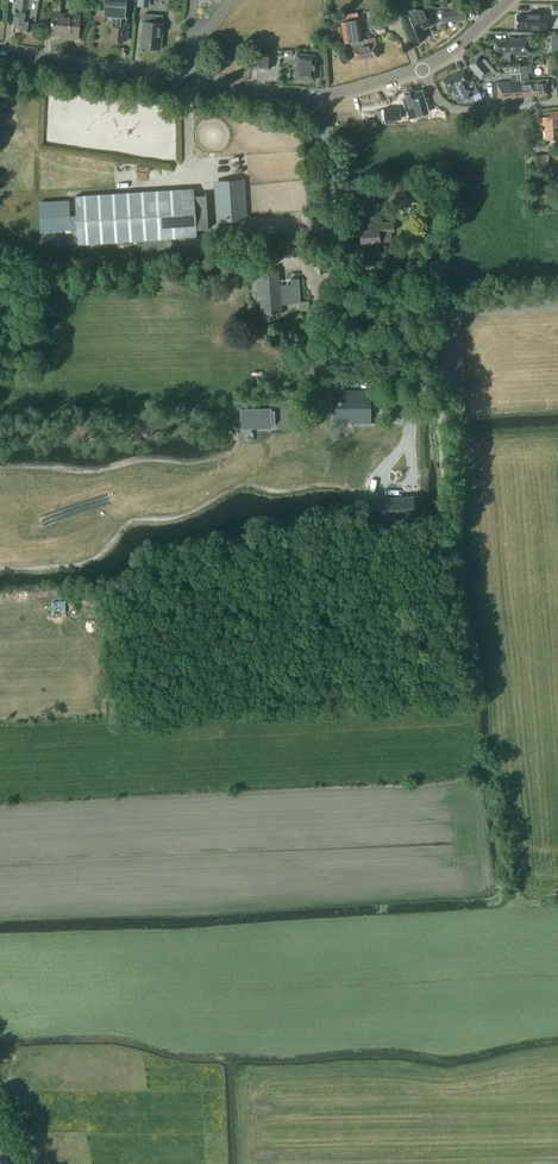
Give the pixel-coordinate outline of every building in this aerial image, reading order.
[(16,8),(14,18),(17,18),(16,26),(19,26),(19,28),(30,30),(31,19),(37,20),(40,0),(17,0),(16,8)] [(80,14),(60,13),(61,1),(59,1),(59,0),(47,0),(54,1),(52,33),(68,34),(68,36),(78,37),(80,14)] [(111,28),(113,29),(111,41),(113,41),(115,43),(119,44),(121,42),(123,42),(123,39),(127,39),(128,28),(128,27),(128,22),(127,22),(127,17),(125,17),(127,0),(105,0),(103,14),(116,16),(116,20),(113,20),(113,22),(111,24),(111,28)] [(424,11),(423,9),(411,10),(411,16),(405,18),(415,42),(424,38),(421,29),(435,24),(430,12),(429,9),(424,11)] [(443,20),(466,18),(466,9),(442,12),(443,20)] [(337,29),(337,13),(327,13),(327,29),(337,29)] [(547,14),(526,13),(526,15),(517,15),(517,28),(526,28),(526,30),(547,30),(547,14)] [(160,49),(162,22),(162,15),(144,14),(144,21),(143,21),(141,47),(160,49)] [(378,56),(375,37),(361,39),(357,18),(341,21),(345,42),(351,41),(355,60),(378,56)] [(515,40),(515,38),(509,38),(509,40),(496,40),(496,53),(502,52),(502,62),(510,62),(510,54),(530,54),(529,38),(519,38),(519,40),(515,40)] [(270,69),(271,54),(253,53),(252,68),(270,69)] [(316,55),(296,54),(295,77),(314,79),(316,55)] [(470,65),(482,79),(488,74),(490,77),(500,68),(488,55),(482,60),(479,57),(470,65)] [(556,75),(555,63),(544,64),(544,72),(548,71),(548,75),(556,75)] [(520,66),(520,73),(520,81),(522,95),(533,95),(532,80),(527,80),(527,72),(528,72),(528,66),(520,66)] [(478,93),(473,80),(469,81),(464,70),(443,79),(450,95),(455,92),(458,101),(478,93)] [(548,94),(547,79),(532,80),(533,95),(548,94)] [(498,97),(509,96),(508,81),(497,82),(497,83),(492,83),(493,96),(498,96),(498,97)] [(509,96),(522,95),(520,81),(508,81),(509,96)] [(428,112),(421,90),(415,92),(414,89),(404,92),(405,97),(402,98),(405,111),(413,108),(415,115),(428,112)] [(384,119),(400,118),(399,108),(384,109),(384,110),(384,119)] [(557,140),(557,137),(557,112),(549,112),(550,117),(542,118),(543,140),(557,140)] [(540,156),(532,156),(532,171),(540,171),(540,156)] [(220,218),(243,217),(241,181),(218,183),(220,218)] [(195,188),(183,188),(75,194),(78,242),(197,236),(195,188)] [(66,203),(37,204),(39,232),(67,231),(66,203)] [(368,223),(369,229),(360,230),(361,243),(380,242),(391,241),(391,231),(394,231),(394,222),(368,223)] [(163,239),(141,240),(143,260),(165,259),(163,239)] [(255,273),(256,299),(260,299),(261,315),(281,314),(280,304),(292,304),(292,302),(299,302),(298,279),(290,279),(291,285),(278,286),(278,271),(255,273)] [(371,423),(371,391),(346,392),(346,366),(329,367),(330,392),(333,392),(334,421),(354,421),(354,423),(371,423)] [(270,408),(241,409),(242,428),(271,427),(270,408)] [(368,519),(415,515),(414,496),(366,500),(368,519)]
